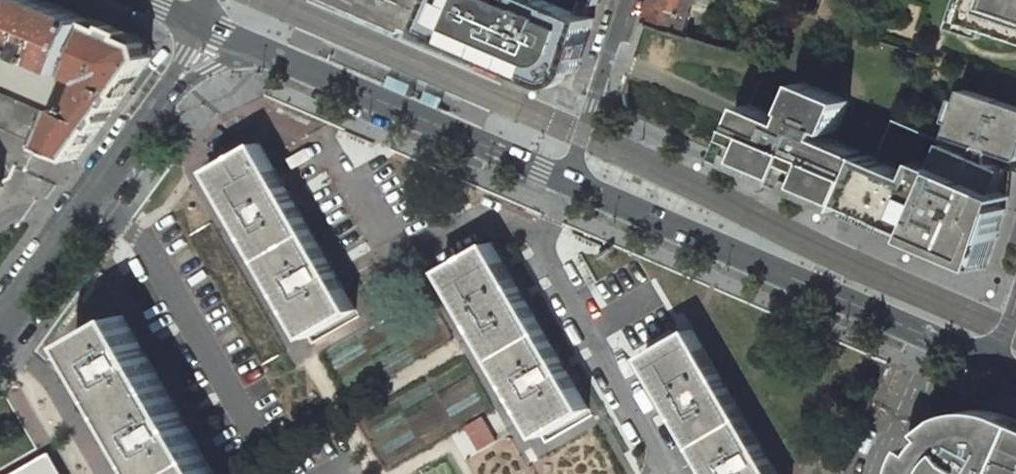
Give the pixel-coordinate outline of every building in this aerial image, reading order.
[(2,37),(18,0),(0,0),(0,36),(2,37)] [(47,0),(18,0),(2,37),(2,39),(74,71),(95,20),(47,0)] [(429,29),(442,0),(362,0),(429,29)] [(429,29),(497,58),(498,54),(523,65),(521,69),(551,81),(577,70),(595,18),(589,15),(581,12),(586,0),(442,0),(429,29)] [(590,0),(586,0),(581,12),(589,15),(594,2),(590,0)] [(646,22),(685,34),(694,6),(708,11),(712,0),(653,0),(646,22)] [(1015,39),(1015,0),(969,0),(962,21),(1015,39)] [(146,42),(95,20),(74,71),(72,76),(89,83),(74,119),(58,113),(56,117),(45,144),(77,158),(150,57),(146,42)] [(833,203),(847,209),(870,156),(826,137),(829,129),(837,132),(850,101),(832,93),(806,82),(793,111),(796,112),(792,122),(751,104),(746,116),(743,123),(738,135),(736,138),(731,151),(769,167),(766,174),(780,180),(783,172),(796,178),(793,186),(807,191),(810,184),(836,196),(833,203)] [(847,209),(915,238),(974,264),(986,238),(994,241),(1004,210),(999,208),(1003,196),(995,193),(989,191),(997,167),(994,166),(991,165),(993,154),(1015,159),(1015,107),(977,94),(965,90),(950,136),(958,139),(979,146),(975,155),(954,146),(947,143),(893,120),(877,158),(870,156),(847,209)] [(0,92),(0,124),(30,138),(45,144),(56,117),(0,92)] [(357,309),(261,142),(212,170),(260,253),(308,337),(357,309)] [(997,167),(989,191),(995,193),(1003,169),(997,167)] [(589,408),(492,242),(444,269),(493,353),(542,436),(589,408)] [(124,314),(75,343),(116,413),(151,473),(216,473),(124,314)] [(693,328),(645,356),(694,440),(714,473),(778,473),(693,328)] [(944,418),(940,420),(936,423),(931,427),(936,434),(936,435),(931,440),(928,445),(926,449),(917,444),(912,451),(909,460),(906,468),(906,473),(1015,473),(1015,416),(1007,413),(998,410),(989,408),(984,408),(975,408),(966,410),(957,412),(953,414),(944,418)] [(484,419),(468,428),(480,449),(496,440),(484,419)] [(48,465),(31,473),(53,473),(48,465)]
